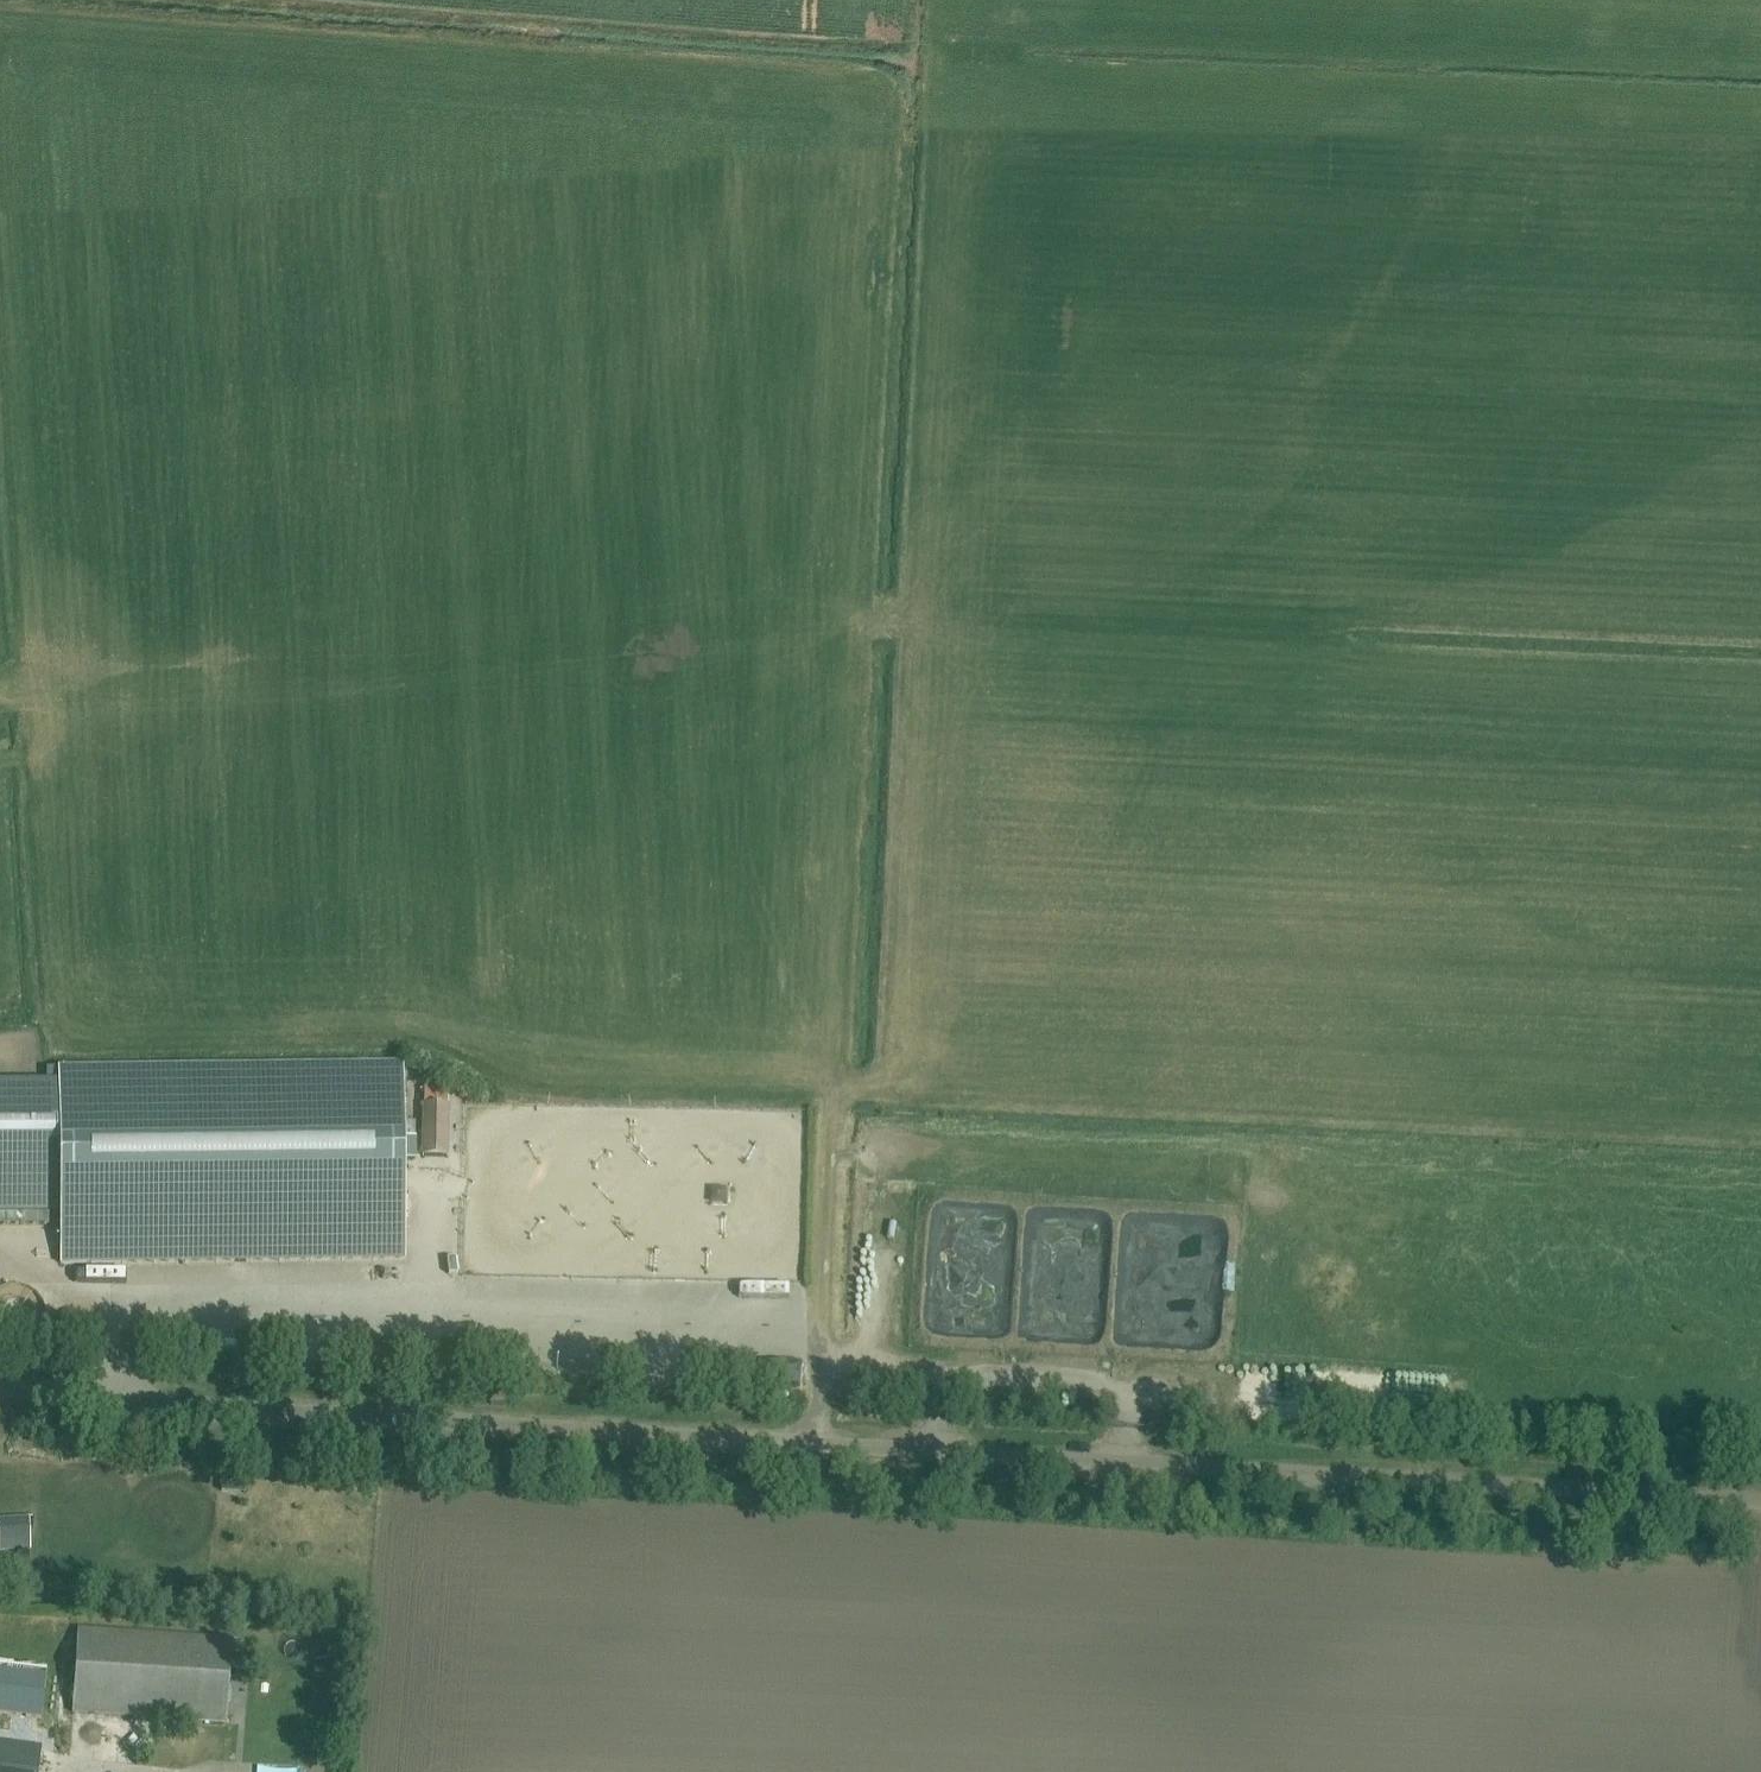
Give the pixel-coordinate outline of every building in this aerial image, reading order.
[(55,1209),(56,1264),(400,1260),(399,1161),(411,1161),(411,1139),(399,1139),(399,1068),(54,1071),(54,1086),(0,1086),(0,1210),(55,1209)] [(424,1156),(451,1157),(452,1105),(425,1105),(424,1156)] [(0,1520),(0,1552),(31,1550),(29,1518),(0,1520)] [(232,1640),(78,1630),(72,1713),(226,1724),(232,1640)] [(44,1667),(0,1667),(0,1714),(44,1714),(44,1667)] [(41,1748),(0,1743),(0,1771),(38,1771),(41,1748)]
